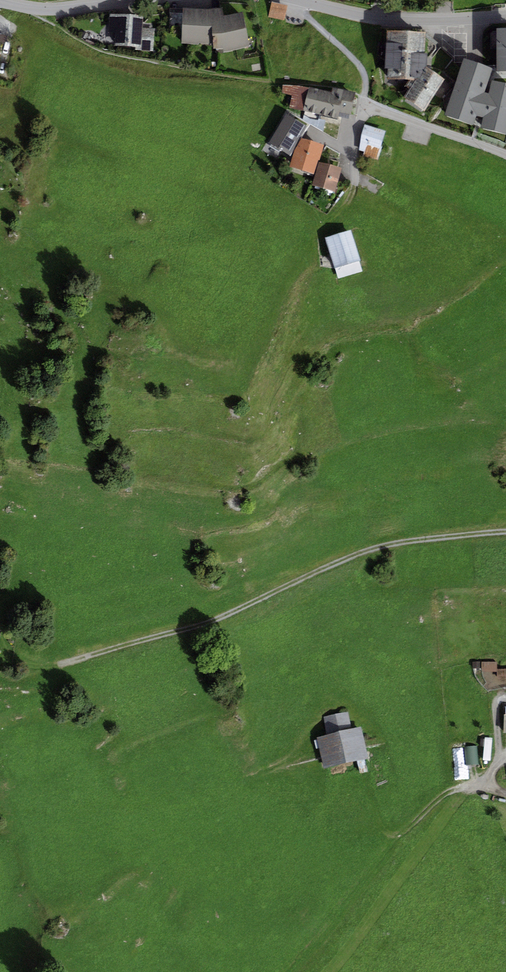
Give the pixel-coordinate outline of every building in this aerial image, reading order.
[(285,21),(288,5),(271,2),(268,17),(285,21)] [(208,10),(183,8),(181,43),(213,45),(213,49),(223,49),(224,52),(249,46),(242,12),(223,15),(222,8),(208,10)] [(155,29),(142,28),(143,15),(111,13),(109,37),(116,37),(115,46),(135,47),(135,50),(154,51),(155,29)] [(496,28),(496,71),(505,71),(505,28),(496,28)] [(423,55),(425,32),(387,30),(385,68),(389,69),(388,79),(417,81),(427,66),(428,55),(423,55)] [(489,94),(484,92),(492,68),(464,58),(444,115),(473,125),(476,115),(484,117),(481,128),(505,134),(505,83),(493,80),(489,94)] [(444,79),(427,66),(417,81),(405,99),(423,112),(444,79)] [(304,111),(309,88),(298,85),(283,85),(282,93),(292,95),(290,108),(304,111)] [(338,119),(340,112),(351,115),(356,93),(333,88),(331,92),(309,88),(304,111),(338,119)] [(290,156),(307,126),(286,114),(269,143),(290,156)] [(385,131),(365,124),(359,150),(364,152),(362,156),(378,160),(382,147),(380,146),(385,131)] [(319,162),(324,145),(302,139),(295,150),(290,167),(316,175),(319,162)] [(335,192),(342,168),(319,162),(316,175),(313,186),(335,192)] [(360,261),(351,230),(325,238),(334,269),(360,261)] [(497,662),(481,662),(481,671),(496,671),(496,669),(497,662)] [(496,669),(496,671),(496,678),(505,678),(505,669),(496,669)] [(349,715),(325,719),(328,739),(319,741),(324,769),(369,761),(363,730),(352,732),(349,715)] [(467,765),(480,765),(479,748),(466,748),(467,765)]
